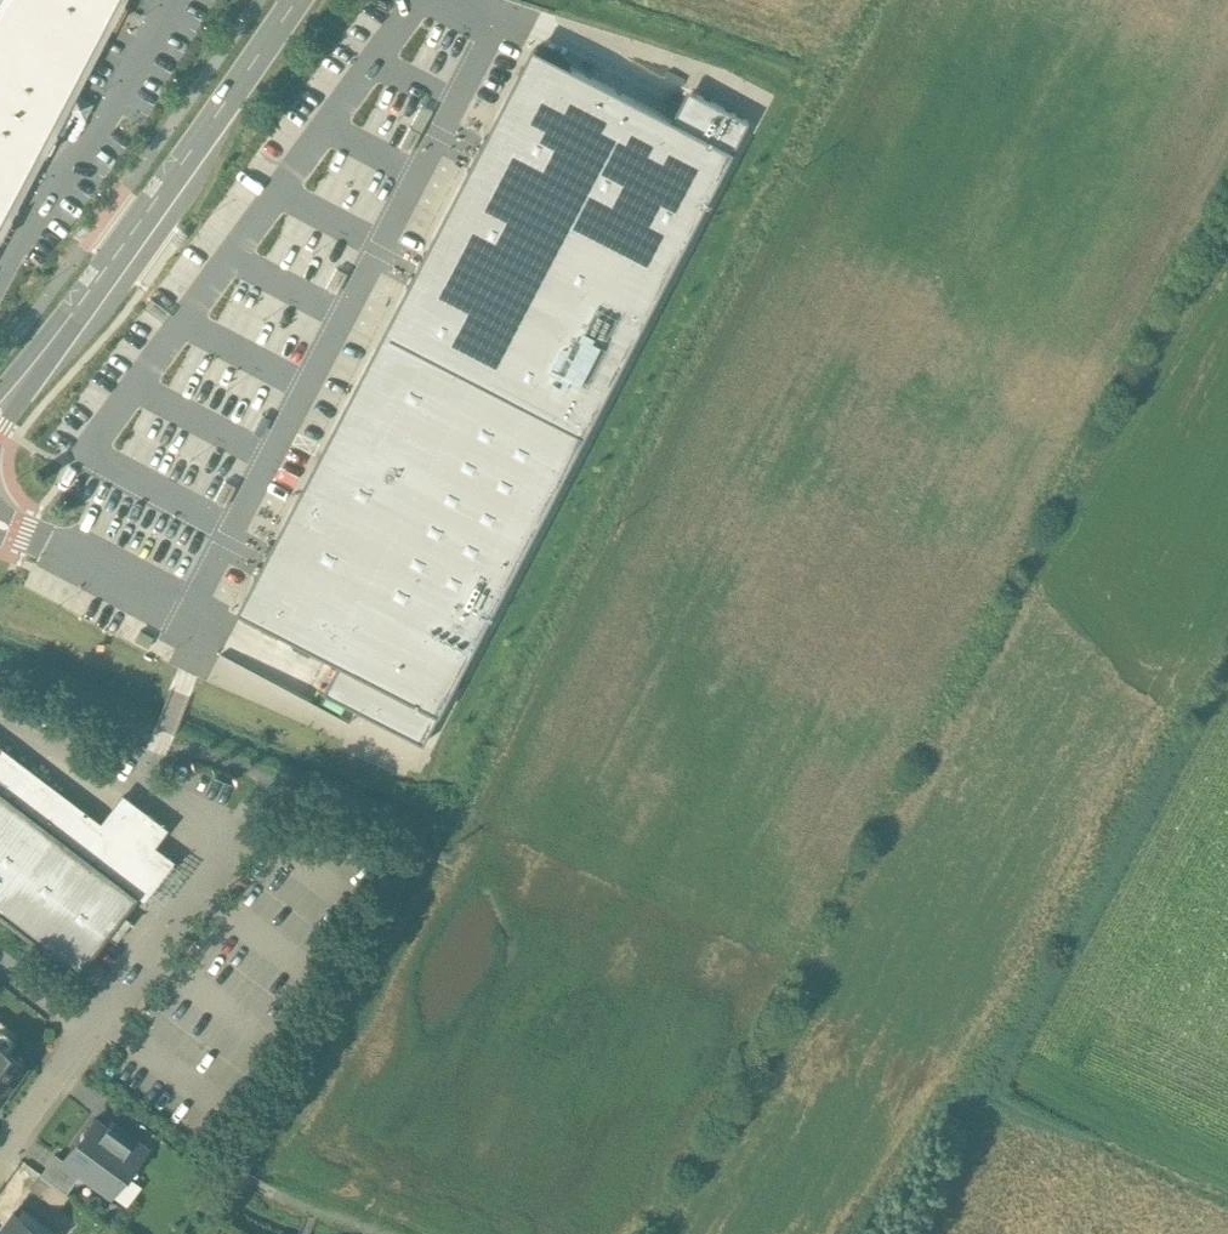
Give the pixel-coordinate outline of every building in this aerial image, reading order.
[(115,0),(0,0),(0,219),(115,0)] [(475,147),(461,173),(663,276),(744,117),(686,87),(671,117),(528,44),(475,147)] [(663,276),(461,173),(413,268),(380,331),(582,434),(663,276)] [(582,434),(380,331),(265,555),(236,610),(337,662),(322,691),(423,742),(582,434)] [(39,777),(23,765),(23,764),(20,761),(19,762),(3,750),(4,749),(1,747),(0,747),(0,915),(1,914),(16,926),(16,927),(19,930),(20,929),(36,941),(35,942),(38,945),(39,944),(55,956),(54,957),(58,959),(58,958),(75,971),(74,972),(75,973),(76,972),(77,973),(78,972),(79,972),(80,971),(79,971),(91,954),(92,955),(94,952),(94,951),(107,933),(116,940),(131,921),(122,914),(135,896),(136,897),(137,896),(136,895),(137,894),(98,865),(119,838),(101,825),(100,824),(100,823),(97,820),(96,821),(80,809),(81,808),(78,805),(77,806),(61,794),(62,793),(58,791),(58,792),(42,780),(43,779),(39,776),(39,777)] [(165,828),(123,796),(101,825),(119,838),(98,865),(137,894),(136,895),(137,896),(143,900),(143,899),(144,900),(145,899),(144,898),(157,880),(158,881),(159,880),(158,880),(171,862),(172,863),(173,862),(172,861),(152,846),(165,828)] [(0,1021),(0,1047),(7,1052),(19,1035),(0,1021)] [(0,1047),(0,1098),(24,1065),(7,1052),(0,1047)] [(94,1116),(63,1158),(111,1193),(147,1143),(111,1117),(105,1124),(94,1116)] [(70,1196),(41,1174),(30,1188),(59,1210),(70,1196)] [(14,1212),(0,1231),(0,1233),(44,1233),(14,1212)]
